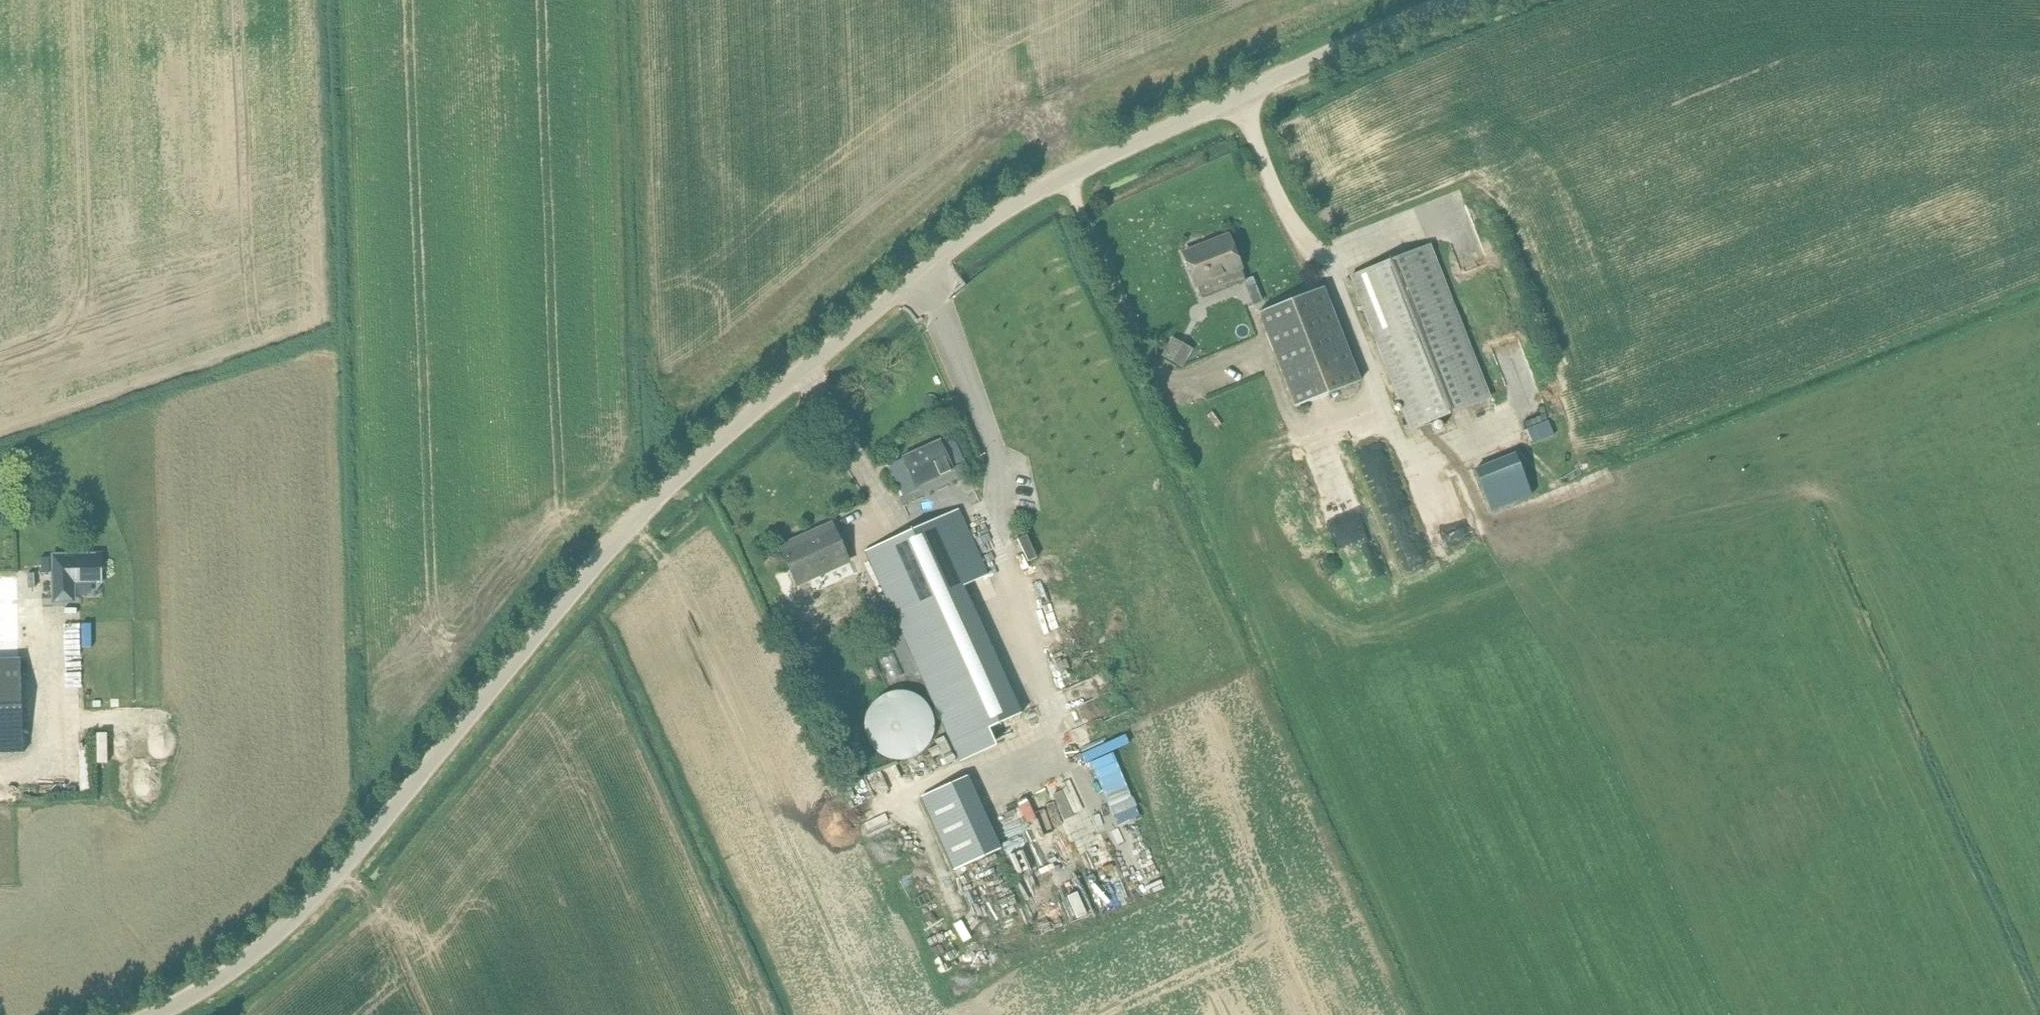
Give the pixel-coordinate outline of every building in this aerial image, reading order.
[(1202,298),(1246,281),(1241,268),(1228,235),(1216,240),(1217,243),(1184,256),(1196,285),(1197,285),(1202,298)] [(1351,276),(1412,429),(1490,398),(1429,245),(1351,276)] [(1256,284),(1246,288),(1254,306),(1263,302),(1256,284)] [(1259,312),(1296,407),(1360,381),(1323,287),(1259,312)] [(1172,337),(1162,355),(1183,367),(1193,349),(1172,337)] [(940,441),(904,458),(917,486),(953,470),(940,441)] [(1516,453),(1475,469),(1491,511),(1532,496),(1516,453)] [(1425,497),(1439,530),(1464,519),(1450,487),(1425,497)] [(958,510),(866,551),(953,744),(961,762),(996,746),(988,728),(1021,713),(964,586),(987,576),(958,510)] [(781,548),(789,566),(797,584),(848,560),(832,525),(781,548)] [(103,554),(53,555),(53,602),(75,602),(75,583),(103,582),(103,554)] [(16,658),(16,644),(18,644),(18,633),(17,576),(0,577),(0,658),(16,658)] [(24,753),(21,659),(0,660),(0,754),(24,753)] [(875,660),(863,666),(870,680),(882,673),(875,660)] [(1070,701),(1106,683),(1101,674),(1065,691),(1070,701)] [(926,702),(924,700),(922,698),(919,696),(916,694),(912,692),(909,691),(905,691),(902,690),(898,690),(894,691),(891,691),(887,692),(884,694),(881,696),(878,698),(875,700),(873,703),(871,706),(869,709),(868,712),(866,716),(866,719),(865,723),(865,725),(865,728),(866,732),(867,735),(868,739),(870,742),(872,745),(874,748),(877,750),(879,753),(883,755),(886,756),(889,758),(893,759),(896,759),(900,759),(903,759),(907,759),(911,758),(914,756),(917,755),(920,753),(923,751),(926,748),(928,745),(930,742),(931,739),(933,735),(934,732),(934,728),(934,725),(934,721),(934,718),(933,714),(932,711),(930,707),(928,704),(926,702)] [(1087,764),(1097,784),(1100,793),(1124,782),(1121,773),(1113,751),(1087,764)] [(961,771),(922,790),(959,866),(997,847),(961,771)] [(1059,813),(1070,832),(1087,823),(1071,794),(1067,796),(1072,806),(1059,813)]
